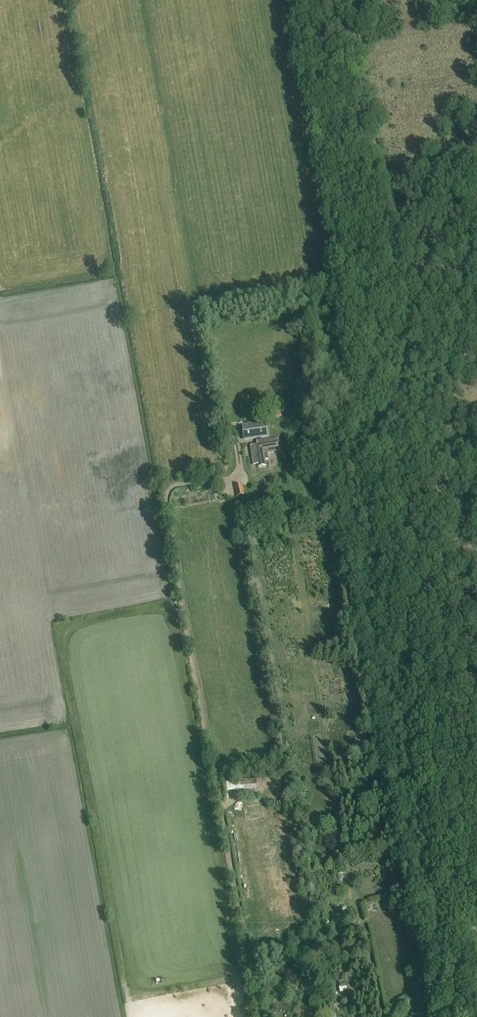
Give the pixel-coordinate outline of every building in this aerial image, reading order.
[(257,439),(258,445),(251,446),(254,465),(259,464),(259,467),(266,466),(265,460),(268,460),(267,453),(279,451),(277,439),(262,442),(262,438),(268,437),(266,422),(242,425),(245,441),(257,439)] [(235,487),(237,497),(245,496),(243,485),(235,487)] [(312,828),(314,823),(304,820),(303,825),(312,828)] [(353,985),(351,976),(344,977),(345,986),(353,985)]
